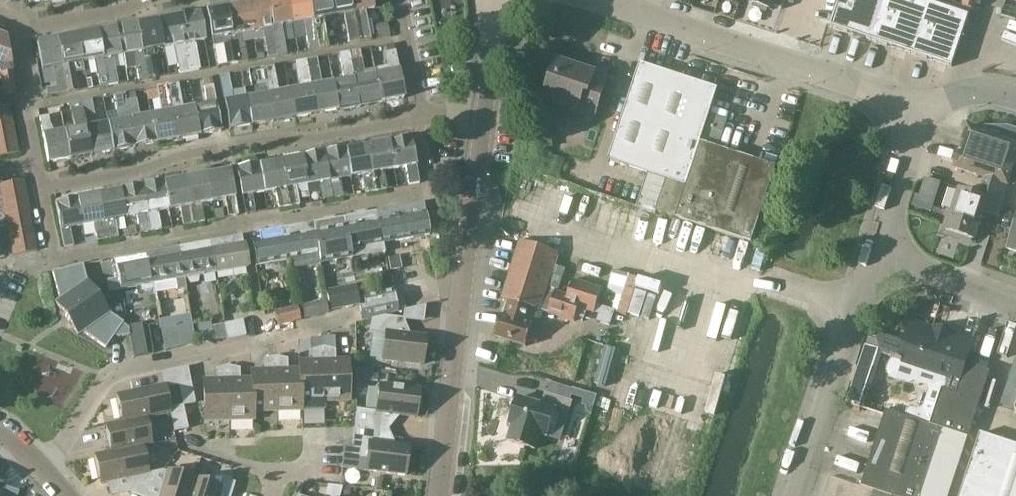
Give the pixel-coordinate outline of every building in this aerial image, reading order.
[(268,1),(278,57),(287,56),(282,26),(293,24),(288,0),(274,0),(268,1)] [(293,24),(304,22),(309,52),(319,50),(310,0),(288,0),(293,24)] [(319,50),(328,48),(323,19),(334,17),(331,0),(310,0),(319,50)] [(334,17),(344,15),(350,44),(359,43),(351,0),(331,0),(334,17)] [(359,43),(371,41),(366,11),(375,10),(373,0),(351,0),(359,43)] [(750,2),(754,4),(753,7),(766,12),(768,9),(772,10),(774,7),(782,9),(785,0),(750,0),(750,2)] [(872,40),(885,0),(840,0),(831,27),(872,40)] [(912,53),(930,0),(885,0),(872,40),(912,53)] [(912,53),(953,67),(972,10),(941,0),(930,0),(912,53)] [(966,8),(975,11),(979,0),(968,0),(966,8)] [(268,1),(249,5),(255,39),(265,37),(269,59),(278,57),(268,1)] [(249,5),(228,9),(238,63),(248,61),(244,41),(255,39),(249,5)] [(238,63),(228,9),(207,12),(214,47),(224,45),(228,65),(238,63)] [(200,13),(179,17),(189,72),(198,70),(193,42),(205,40),(200,13)] [(179,17),(159,21),(164,47),(175,45),(179,73),(189,72),(179,17)] [(159,21),(139,24),(149,79),(158,77),(153,49),(164,47),(159,21)] [(139,24),(119,28),(124,54),(134,52),(139,80),(149,79),(139,24)] [(375,26),(377,39),(390,37),(387,24),(375,26)] [(119,28),(100,32),(109,85),(119,83),(113,56),(124,54),(119,28)] [(100,32),(79,35),(84,62),(95,60),(100,87),(109,85),(100,32)] [(79,35),(58,39),(67,93),(78,91),(73,64),(84,62),(79,35)] [(2,73),(5,95),(16,94),(8,39),(0,36),(0,73),(2,73)] [(67,93),(58,39),(38,43),(43,70),(53,68),(56,88),(46,89),(48,97),(67,93)] [(360,50),(349,52),(353,69),(355,68),(356,73),(351,74),(352,79),(355,78),(360,106),(382,102),(377,74),(365,76),(360,50)] [(344,80),(333,82),(338,110),(360,106),(355,78),(352,79),(351,74),(356,73),(355,68),(353,69),(349,52),(339,54),(344,80)] [(376,69),(377,74),(382,102),(404,99),(395,53),(386,54),(388,67),(376,69)] [(317,58),(307,60),(310,76),(312,76),(313,80),(308,81),(309,86),(312,86),(317,114),(338,110),(333,82),(322,84),(317,58)] [(301,88),(290,90),(295,118),(317,114),(312,86),(309,86),(308,81),(313,80),(312,76),(310,76),(307,60),(296,62),(301,88)] [(608,78),(595,74),(561,63),(555,83),(550,82),(545,99),(577,109),(576,113),(594,119),(608,78)] [(638,205),(676,218),(701,142),(719,89),(641,63),(609,160),(648,173),(638,205)] [(274,66),(263,68),(266,85),(269,85),(269,89),(265,90),(265,95),(268,94),(273,122),(295,118),(290,90),(279,93),(274,66)] [(255,97),(246,98),(251,126),(273,122),(268,94),(265,95),(265,90),(269,89),(269,85),(266,85),(263,68),(249,71),(252,88),(254,88),(255,97)] [(251,126),(246,98),(233,101),(229,75),(220,76),(229,130),(251,126)] [(208,106),(195,108),(200,136),(223,132),(212,78),(203,80),(208,106)] [(179,84),(168,86),(178,140),(200,136),(195,108),(184,110),(179,84)] [(163,114),(152,116),(157,144),(178,140),(168,86),(158,88),(163,114)] [(120,122),(108,124),(114,152),(135,148),(130,120),(132,120),(131,116),(126,117),(125,112),(128,111),(127,102),(125,94),(115,96),(120,122)] [(93,100),(82,102),(86,119),(82,120),(83,125),(89,123),(89,128),(87,128),(92,156),(114,152),(108,124),(97,126),(93,100)] [(137,100),(127,102),(128,111),(125,112),(126,117),(131,116),(132,120),(130,120),(135,148),(157,144),(152,116),(140,118),(137,100)] [(86,119),(82,102),(72,104),(76,130),(66,132),(71,160),(92,156),(87,128),(89,128),(89,123),(83,125),(82,120),(86,119)] [(12,117),(10,106),(0,107),(0,120),(12,117)] [(71,160),(66,132),(52,134),(49,116),(40,118),(49,164),(71,160)] [(14,129),(12,117),(0,120),(0,132),(14,129)] [(983,187),(990,190),(993,180),(1008,185),(1015,163),(1015,129),(1009,127),(969,127),(955,168),(986,177),(983,187)] [(16,141),(14,129),(0,132),(0,144),(16,141)] [(412,138),(389,142),(394,170),(406,168),(409,186),(420,184),(412,138)] [(0,144),(0,157),(19,153),(16,141),(0,144)] [(389,142),(367,146),(372,174),(375,173),(375,178),(371,179),(371,184),(374,184),(375,192),(386,190),(383,172),(394,170),(389,142)] [(701,142),(676,218),(752,243),(777,167),(701,142)] [(367,146),(346,150),(351,178),(362,176),(366,193),(375,192),(374,184),(371,184),(371,179),(375,178),(375,173),(372,174),(367,146)] [(346,150),(325,154),(333,199),(343,197),(342,189),(340,180),(351,178),(346,150)] [(325,154),(302,158),(308,185),(319,183),(322,201),(333,199),(325,154)] [(286,189),(288,189),(289,194),(285,195),(285,199),(288,199),(289,207),(300,205),(297,187),(308,185),(302,158),(281,161),(286,189)] [(281,161),(259,165),(264,193),(276,191),(279,209),(289,207),(288,199),(285,199),(285,195),(289,194),(288,189),(286,189),(281,161)] [(264,193),(259,165),(238,169),(246,214),(255,213),(252,195),(264,193)] [(230,171),(210,175),(215,202),(227,200),(230,218),(239,216),(230,171)] [(210,175),(187,179),(192,207),(190,207),(191,212),(196,211),(196,216),(193,216),(195,224),(206,222),(203,205),(215,202),(210,175)] [(928,179),(926,178),(925,179),(924,185),(939,190),(941,184),(941,183),(928,179)] [(187,179),(165,183),(170,211),(182,208),(185,226),(195,224),(193,216),(196,216),(196,211),(191,212),(190,207),(192,207),(187,179)] [(0,185),(3,196),(26,192),(24,180),(0,185)] [(990,190),(983,187),(980,195),(961,190),(953,215),(949,213),(943,233),(961,239),(962,235),(976,240),(985,211),(999,216),(1008,185),(993,180),(990,190)] [(165,183),(143,187),(148,215),(146,215),(147,220),(151,219),(152,223),(149,224),(151,233),(163,230),(159,213),(170,211),(165,183)] [(143,187),(122,191),(127,218),(138,216),(142,234),(151,233),(149,224),(152,223),(151,219),(147,220),(146,215),(148,215),(143,187)] [(122,191),(100,195),(105,222),(103,223),(104,228),(109,227),(109,231),(106,232),(108,241),(119,238),(116,220),(127,218),(122,191)] [(3,196),(5,208),(29,203),(26,192),(3,196)] [(100,195),(78,199),(83,227),(95,224),(99,242),(108,241),(106,232),(109,231),(109,227),(104,228),(103,223),(105,222),(100,195)] [(83,227),(78,199),(57,203),(66,248),(75,247),(71,229),(83,227)] [(5,208),(12,244),(35,239),(29,203),(5,208)] [(378,221),(382,242),(384,242),(384,243),(430,235),(424,203),(389,209),(391,218),(378,221)] [(314,223),(314,225),(321,264),(385,253),(384,243),(384,242),(382,242),(378,221),(377,211),(364,213),(364,214),(357,215),(333,219),(334,221),(325,223),(324,221),(314,223)] [(283,228),(289,260),(291,270),(321,265),(321,264),(314,225),(314,223),(283,228)] [(1008,248),(1015,250),(1015,223),(1008,248)] [(256,266),(289,260),(283,228),(260,232),(262,242),(252,244),(256,266)] [(210,242),(212,251),(216,273),(248,267),(244,245),(242,236),(210,242)] [(35,239),(12,244),(14,256),(38,251),(35,239)] [(501,315),(495,337),(527,347),(529,341),(538,343),(542,328),(528,324),(533,308),(575,321),(577,315),(585,318),(587,311),(594,313),(602,288),(573,279),(568,295),(547,289),(559,253),(521,241),(502,298),(510,301),(505,317),(501,315)] [(201,276),(216,273),(212,251),(210,242),(178,247),(180,257),(184,279),(190,278),(192,281),(200,280),(201,276)] [(186,290),(184,279),(180,257),(178,247),(148,253),(153,285),(154,290),(155,294),(177,290),(177,291),(186,290)] [(154,290),(153,285),(148,253),(115,259),(119,279),(121,290),(141,287),(142,292),(154,290)] [(390,259),(393,272),(404,270),(402,257),(390,259)] [(57,303),(68,319),(99,298),(88,282),(84,265),(54,272),(61,301),(57,303)] [(110,292),(121,290),(119,279),(108,281),(110,292)] [(360,308),(363,320),(398,312),(392,289),(364,295),(366,306),(360,308)] [(124,325),(124,324),(110,313),(99,298),(68,319),(79,335),(83,332),(106,349),(116,336),(119,338),(131,336),(129,329),(124,325)] [(302,308),(305,319),(329,313),(326,302),(302,308)] [(276,313),(279,325),(301,320),(297,307),(276,313)] [(382,361),(423,365),(426,336),(402,334),(404,318),(385,316),(372,319),(370,331),(386,333),(382,361)] [(181,347),(175,318),(160,321),(166,351),(181,347)] [(225,324),(225,326),(228,339),(228,340),(246,336),(243,320),(225,324)] [(228,339),(225,326),(214,328),(216,340),(222,340),(228,340),(228,339)] [(967,366),(967,364),(974,345),(955,339),(954,344),(948,342),(949,340),(933,334),(932,337),(913,330),(901,364),(946,379),(947,380),(953,361),(967,366)] [(323,338),(323,337),(311,339),(312,350),(324,347),(323,338)] [(335,337),(323,338),(324,347),(336,350),(335,337)] [(133,348),(134,357),(147,355),(146,346),(133,348)] [(312,361),(300,361),(302,411),(303,411),(326,410),(325,402),(324,347),(312,350),(312,361)] [(336,350),(324,347),(325,402),(350,401),(349,360),(336,360),(336,350)] [(264,370),(252,371),(254,420),(255,420),(255,412),(278,411),(276,356),(264,359),(264,370)] [(288,359),(276,356),(278,411),(302,411),(300,361),(299,361),(300,369),(288,369),(288,359)] [(943,389),(958,394),(967,366),(953,361),(947,380),(946,379),(943,389)] [(943,389),(931,424),(943,428),(969,437),(991,371),(967,364),(967,366),(958,394),(943,389)] [(230,421),(228,366),(216,369),(217,380),(204,380),(206,422),(230,421)] [(240,368),(228,366),(230,421),(254,420),(252,371),(252,379),(241,379),(240,368)] [(162,374),(164,386),(165,386),(165,388),(180,384),(184,406),(196,404),(192,382),(191,382),(188,369),(162,374)] [(373,382),(374,372),(362,370),(361,381),(373,382)] [(357,409),(355,425),(384,429),(386,414),(416,418),(420,389),(380,384),(376,411),(357,409)] [(107,426),(171,413),(170,409),(165,386),(118,395),(119,401),(117,401),(121,419),(123,418),(124,422),(107,426)] [(596,395),(582,391),(578,403),(592,408),(596,395)] [(547,393),(543,406),(519,398),(510,424),(514,426),(509,441),(536,449),(541,434),(561,440),(569,415),(573,401),(570,401),(547,393)] [(184,406),(170,409),(171,413),(171,414),(172,414),(175,432),(189,429),(184,406)] [(931,424),(886,410),(862,486),(892,495),(948,495),(949,495),(925,487),(943,428),(931,424)] [(96,456),(152,445),(147,419),(171,414),(171,413),(107,426),(108,431),(106,431),(108,443),(111,442),(113,452),(96,456)] [(384,429),(355,425),(352,447),(345,447),(342,468),(405,476),(409,447),(383,444),(384,429)] [(981,433),(960,495),(1015,495),(1015,445),(981,433)] [(139,495),(141,495),(154,473),(149,474),(143,447),(152,445),(96,456),(97,461),(95,461),(99,479),(101,479),(102,484),(126,479),(128,493),(139,495)] [(195,479),(169,471),(168,472),(164,471),(154,473),(141,495),(190,495),(195,479)] [(190,495),(232,495),(236,483),(223,479),(221,487),(195,479),(190,495)] [(343,488),(341,495),(344,495),(350,495),(351,490),(343,488)]
